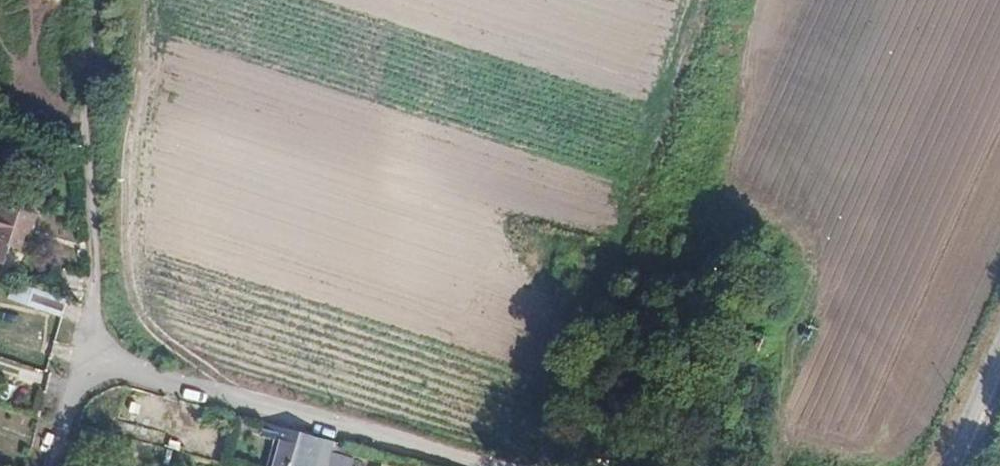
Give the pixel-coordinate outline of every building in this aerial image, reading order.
[(20,233),(23,222),(29,223),(32,211),(0,201),(0,261),(6,242),(16,245),(20,233)] [(29,223),(23,222),(20,233),(25,234),(29,223)] [(7,296),(58,313),(64,297),(12,280),(7,296)] [(217,425),(218,417),(203,413),(201,421),(217,425)] [(317,444),(319,436),(262,421),(259,433),(273,438),(265,465),(348,465),(349,462),(352,453),(317,444)]
